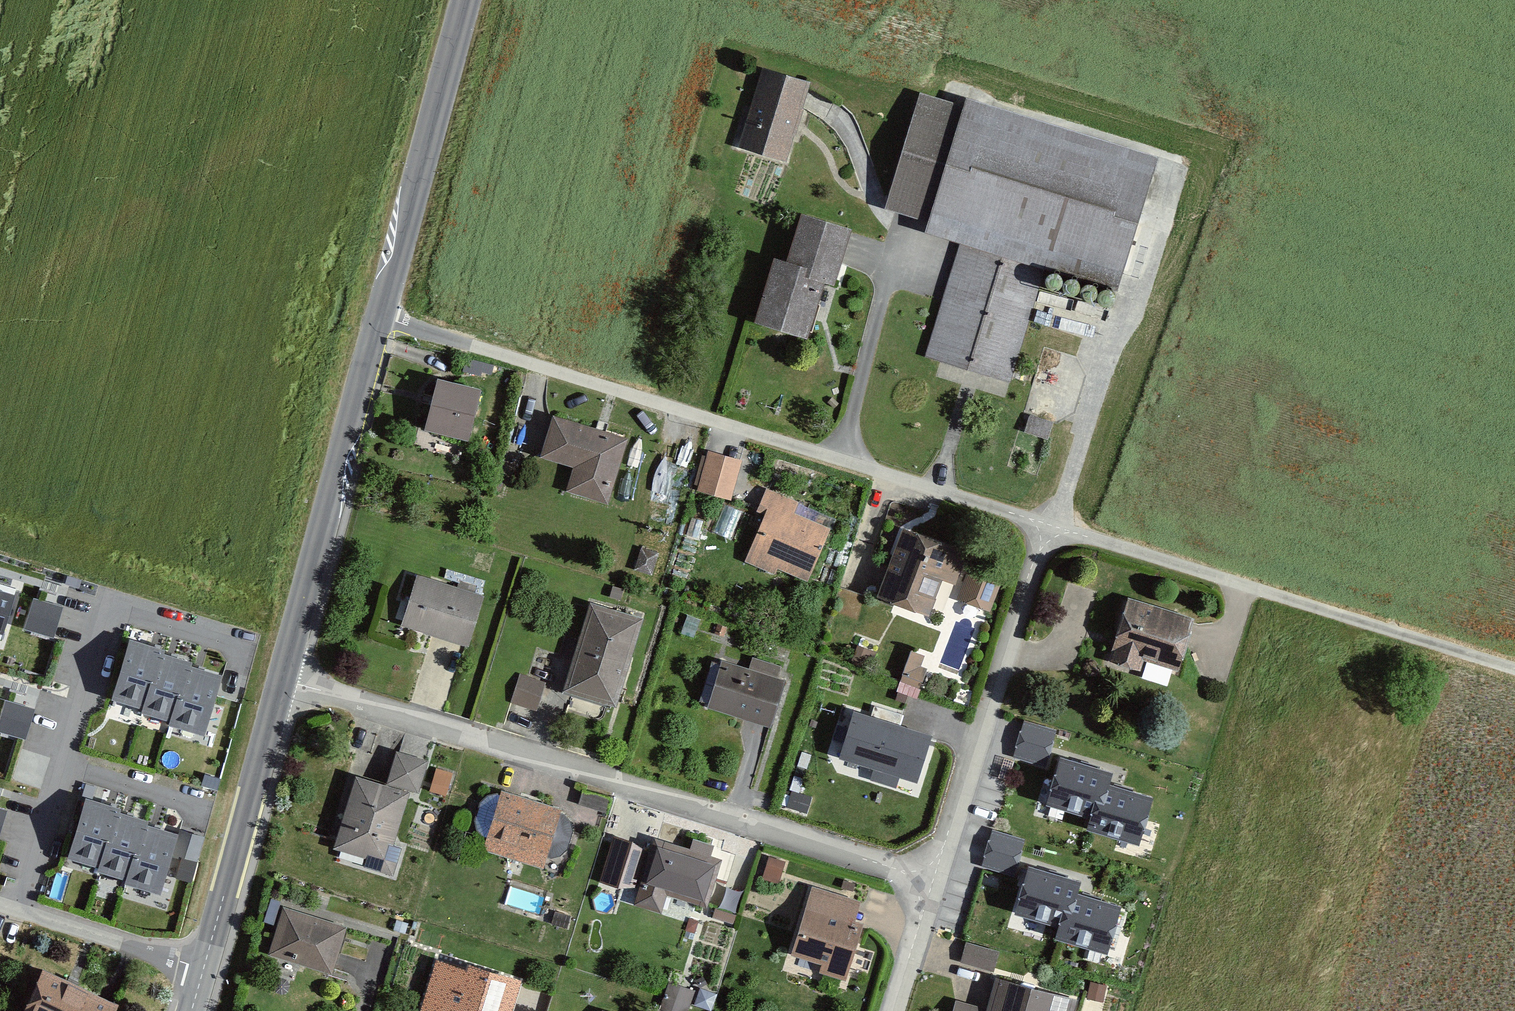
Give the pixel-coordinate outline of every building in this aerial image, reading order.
[(808,83),(764,70),(741,146),(786,160),(800,107),(803,97),(808,84),(808,83)] [(921,93),(887,205),(932,218),(929,228),(963,238),(928,353),(971,366),(1007,377),(1041,263),(1119,287),(1159,157),(968,100),(966,106),(921,93)] [(851,228),(803,213),(788,265),(774,261),(755,322),(806,338),(825,277),(835,280),(845,250),(851,228)] [(1057,273),(1054,273),(1051,273),(1049,275),(1047,277),(1046,279),(1046,282),(1046,284),(1048,287),(1050,288),(1052,289),(1055,289),(1058,289),(1060,287),(1062,285),(1062,282),(1062,279),(1061,277),(1059,275),(1057,273)] [(1074,279),(1071,278),(1068,279),(1066,280),(1064,282),(1063,284),(1063,287),(1063,289),(1065,292),(1067,294),(1069,295),(1072,295),(1075,294),(1077,292),(1079,290),(1079,287),(1079,284),(1078,282),(1076,280),(1074,279)] [(1091,284),(1088,284),(1086,284),(1083,285),(1081,287),(1080,289),(1080,292),(1080,295),(1082,297),(1084,299),(1087,300),(1089,300),(1092,299),(1094,297),(1096,295),(1096,292),(1096,290),(1095,287),(1093,285),(1091,284)] [(1108,289),(1105,289),(1103,289),(1100,290),(1098,292),(1097,295),(1097,297),(1098,300),(1099,302),(1101,304),(1104,305),(1107,305),(1109,304),(1111,302),(1113,300),(1114,297),(1113,295),(1112,292),(1110,290),(1108,289)] [(483,386),(434,374),(421,426),(470,438),(483,386)] [(600,433),(555,419),(544,456),(573,465),(566,488),(607,500),(625,441),(600,433)] [(724,458),(709,454),(699,490),(729,498),(739,462),(724,458)] [(799,497),(766,483),(755,510),(764,514),(745,557),(773,569),(776,563),(807,576),(831,522),(795,506),(799,497)] [(964,551),(904,530),(897,552),(881,596),(927,612),(940,576),(954,580),(964,551)] [(1001,577),(964,565),(955,592),(992,605),(1001,577)] [(483,590),(417,570),(401,622),(467,643),(483,590)] [(1,640),(16,589),(0,585),(0,640),(1,640)] [(1197,613),(1126,593),(1109,654),(1144,664),(1146,655),(1182,665),(1197,613)] [(62,606),(33,598),(23,628),(53,637),(62,606)] [(641,613),(589,598),(563,684),(615,700),(641,613)] [(164,650),(128,640),(110,700),(141,709),(140,714),(169,722),(168,726),(205,737),(223,676),(191,666),(192,663),(163,654),(164,650)] [(746,668),(724,661),(711,701),(771,720),(785,676),(776,673),(780,659),(752,650),(746,668)] [(924,656),(911,651),(900,681),(920,689),(927,669),(920,666),(924,656)] [(544,683),(519,675),(511,702),(536,710),(544,683)] [(920,689),(900,681),(899,685),(896,691),(917,699),(919,693),(920,689)] [(5,699),(0,716),(0,731),(25,739),(34,708),(5,699)] [(932,737),(854,714),(839,760),(917,784),(932,737)] [(1055,732),(1022,724),(1014,757),(1047,765),(1055,732)] [(426,757),(391,747),(381,777),(353,768),(329,845),(383,862),(406,787),(415,789),(426,757)] [(1104,773),(1060,759),(1046,803),(1090,817),(1100,784),(1104,773)] [(1150,800),(1100,784),(1090,817),(1085,831),(1136,847),(1150,800)] [(562,807),(501,788),(482,847),(544,866),(562,807)] [(811,798),(791,792),(786,807),(806,813),(811,798)] [(118,808),(82,798),(64,858),(95,867),(94,872),(124,880),(122,884),(159,895),(177,834),(145,824),(146,821),(117,812),(118,808)] [(643,843),(611,832),(598,871),(630,882),(643,843)] [(723,853),(654,832),(633,898),(661,907),(666,891),(706,904),(723,853)] [(1026,841),(993,832),(982,866),(1016,876),(1026,841)] [(783,860),(766,854),(761,869),(778,875),(783,860)] [(1073,883),(1029,869),(1028,871),(1015,912),(1059,926),(1069,894),(1073,883)] [(862,903),(811,887),(790,956),(822,966),(820,973),(845,981),(862,926),(855,924),(858,915),(862,903)] [(1120,910),(1069,894),(1059,926),(1055,941),(1105,957),(1120,910)] [(348,924),(281,903),(266,949),(333,970),(348,924)] [(998,952),(968,944),(965,954),(962,965),(992,973),(998,952)] [(436,952),(418,1010),(421,1010),(514,1010),(526,973),(469,955),(467,962),(436,952)] [(45,969),(25,1010),(117,1010),(120,1005),(45,969)] [(693,986),(664,978),(657,1003),(686,1010),(693,986)] [(997,978),(987,1010),(1074,1010),(1077,1001),(997,978)] [(1107,986),(1091,982),(1087,999),(1103,1002),(1107,986)] [(954,1000),(951,1010),(985,1010),(985,1008),(970,1004),(954,1000)]
